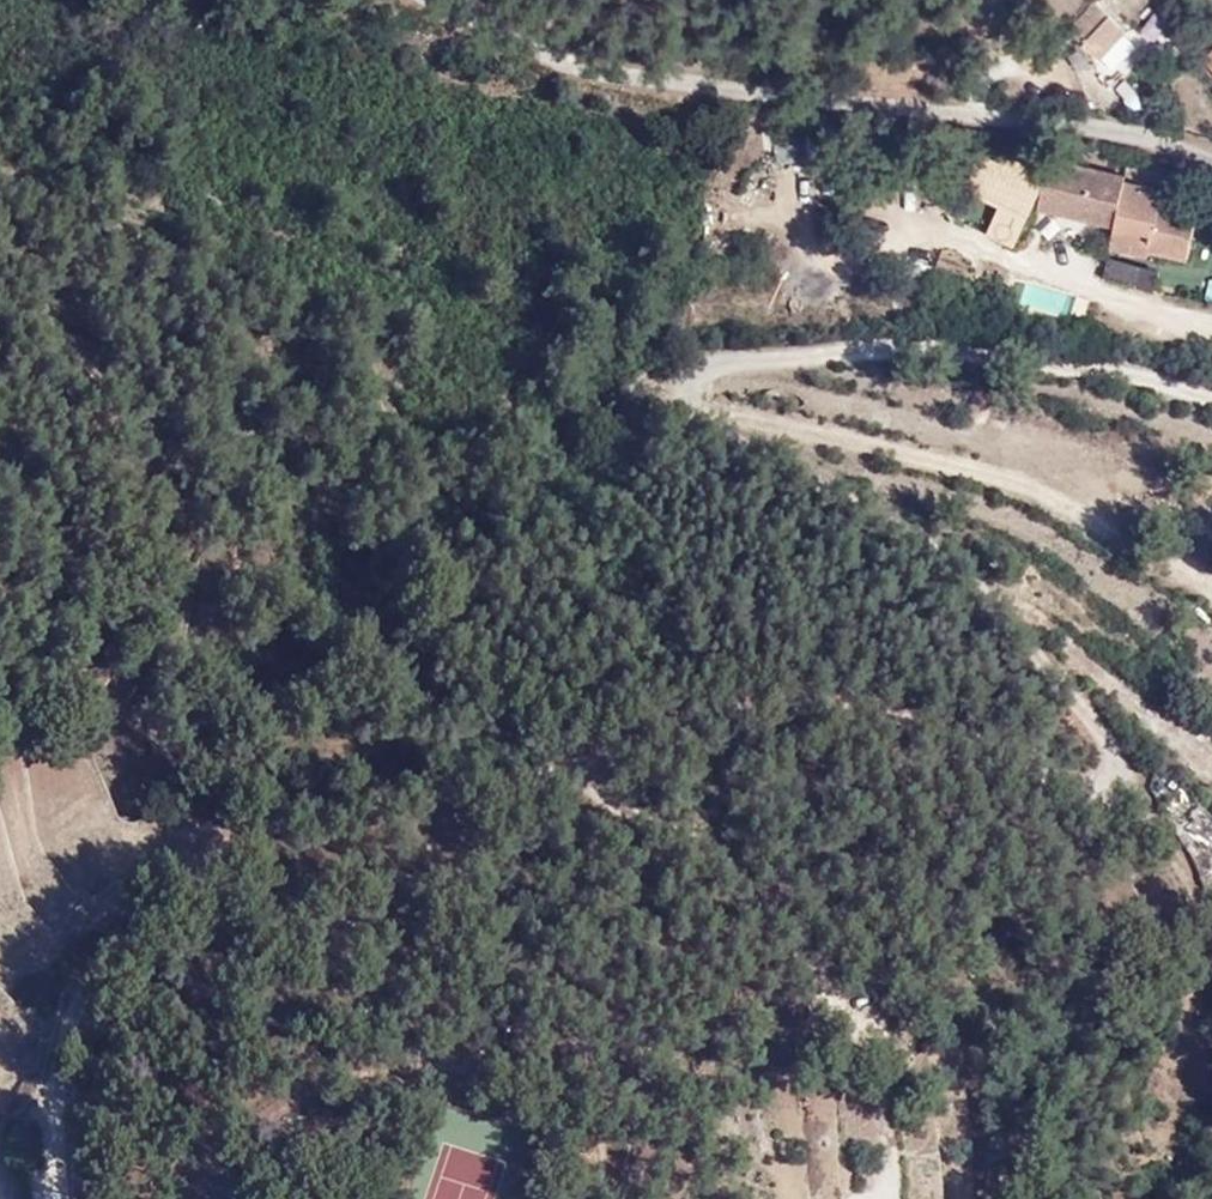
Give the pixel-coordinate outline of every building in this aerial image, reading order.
[(1075,35),(1109,61),(1134,31),(1100,5),(1075,35)] [(1123,229),(1131,185),(1132,181),(1060,167),(1051,215),(1123,229)] [(1025,174),(1009,205),(1039,220),(1055,187),(1025,174)] [(1160,239),(1158,251),(1196,257),(1204,214),(1194,211),(1198,188),(1171,183),(1169,192),(1131,185),(1123,229),(1122,232),(1160,239)] [(1119,250),(1157,258),(1158,251),(1160,239),(1122,232),(1119,250)] [(1107,257),(1104,278),(1152,285),(1156,264),(1107,257)] [(1211,867),(1211,832),(1204,818),(1188,826),(1211,867)]
